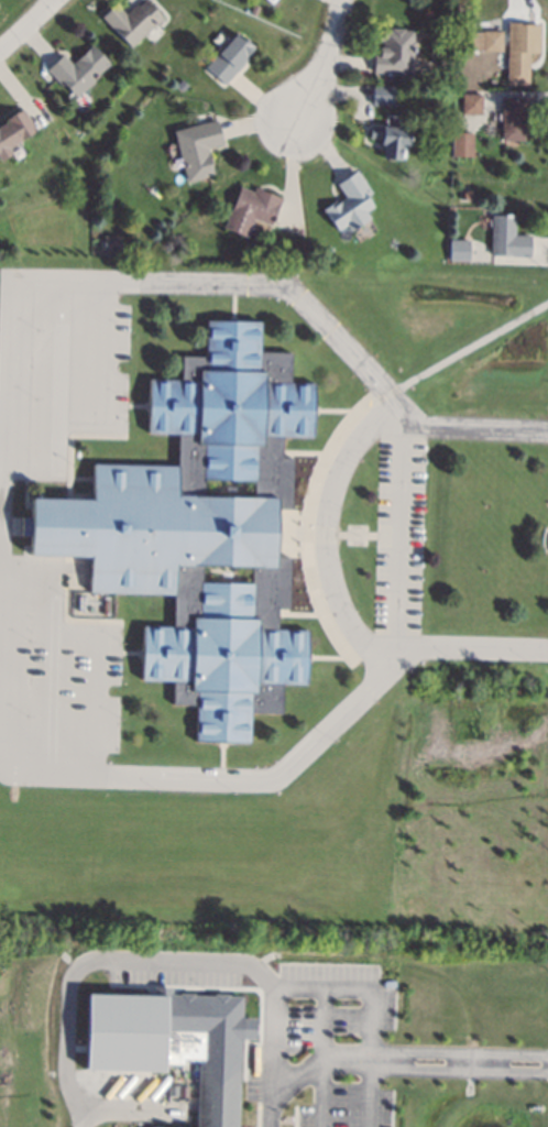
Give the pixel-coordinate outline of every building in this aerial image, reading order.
[(164,18),(131,47),(102,18),(117,3),(118,3),(127,13),(138,3),(139,6),(140,7),(147,0),(164,18)] [(405,29),(405,31),(415,31),(415,33),(413,74),(379,73),(376,73),(374,73),(374,57),(374,54),(381,54),(381,46),(383,46),(384,41),(381,41),(381,30),(392,30),(392,29),(405,29)] [(254,47),(246,56),(249,57),(238,72),(228,83),(226,85),(207,67),(237,32),(254,47)] [(503,32),(503,33),(502,51),(502,52),(483,51),(484,32),(503,32)] [(109,63),(110,64),(99,75),(100,76),(78,97),(65,84),(63,87),(56,80),(54,77),(47,70),(61,57),(63,55),(73,64),(92,45),(109,63)] [(529,85),(507,85),(507,51),(507,48),(509,48),(529,50),(529,85)] [(395,86),(395,107),(374,106),(374,87),(374,86),(395,86)] [(483,110),(483,114),(463,114),(464,95),(480,95),(483,95),(483,110)] [(529,99),(529,119),(525,119),(525,141),(504,141),(502,141),(502,111),(502,109),(502,96),(529,96),(529,99)] [(12,154),(0,161),(0,126),(8,121),(7,119),(23,110),(35,131),(20,140),(21,142),(9,149),(12,154)] [(221,140),(222,145),(208,149),(215,175),(208,176),(187,182),(174,131),(215,121),(216,121),(217,120),(221,140)] [(410,129),(408,146),(406,146),(405,158),(401,158),(401,160),(383,157),(384,150),(380,150),(381,140),(369,139),(371,127),(382,128),(383,127),(410,129)] [(473,135),(473,156),(472,156),(453,157),(453,133),(456,133),(473,133),(473,135)] [(358,174),(371,194),(368,197),(375,208),(366,214),(371,218),(350,232),(346,226),(337,231),(322,210),(335,201),(336,204),(346,197),(337,184),(338,184),(355,172),(358,174)] [(254,192),(256,187),(283,198),(282,198),(272,225),(271,227),(254,220),(248,238),(224,229),(241,186),(254,192)] [(473,190),(472,200),(462,199),(462,189),(473,190)] [(515,236),(530,236),(530,237),(530,255),(494,254),(493,254),(492,254),(492,253),(493,215),(496,215),(515,215),(515,236)] [(464,241),(471,241),(470,261),(465,261),(450,260),(451,241),(464,241)] [(232,321),(235,321),(261,322),(260,352),(292,353),(291,382),(314,383),(313,406),(313,414),(311,436),(284,435),(283,450),(283,458),(293,458),(291,510),(282,510),(276,510),(274,557),(274,558),(291,558),(288,609),(278,609),(278,616),(277,630),(308,631),(307,654),(307,661),(306,683),(283,682),(282,714),(250,712),(249,742),(197,740),(198,704),(175,703),(176,679),(142,678),(144,626),(176,627),(177,592),(116,590),(90,589),(91,573),(92,556),(31,554),(33,499),(92,501),(94,464),(178,468),(180,433),(149,431),(150,408),(150,405),(151,380),(182,381),(183,357),(207,358),(208,320),(232,321)] [(239,1063),(237,1126),(195,1126),(197,1053),(223,1054),(223,1062),(239,1063)]
